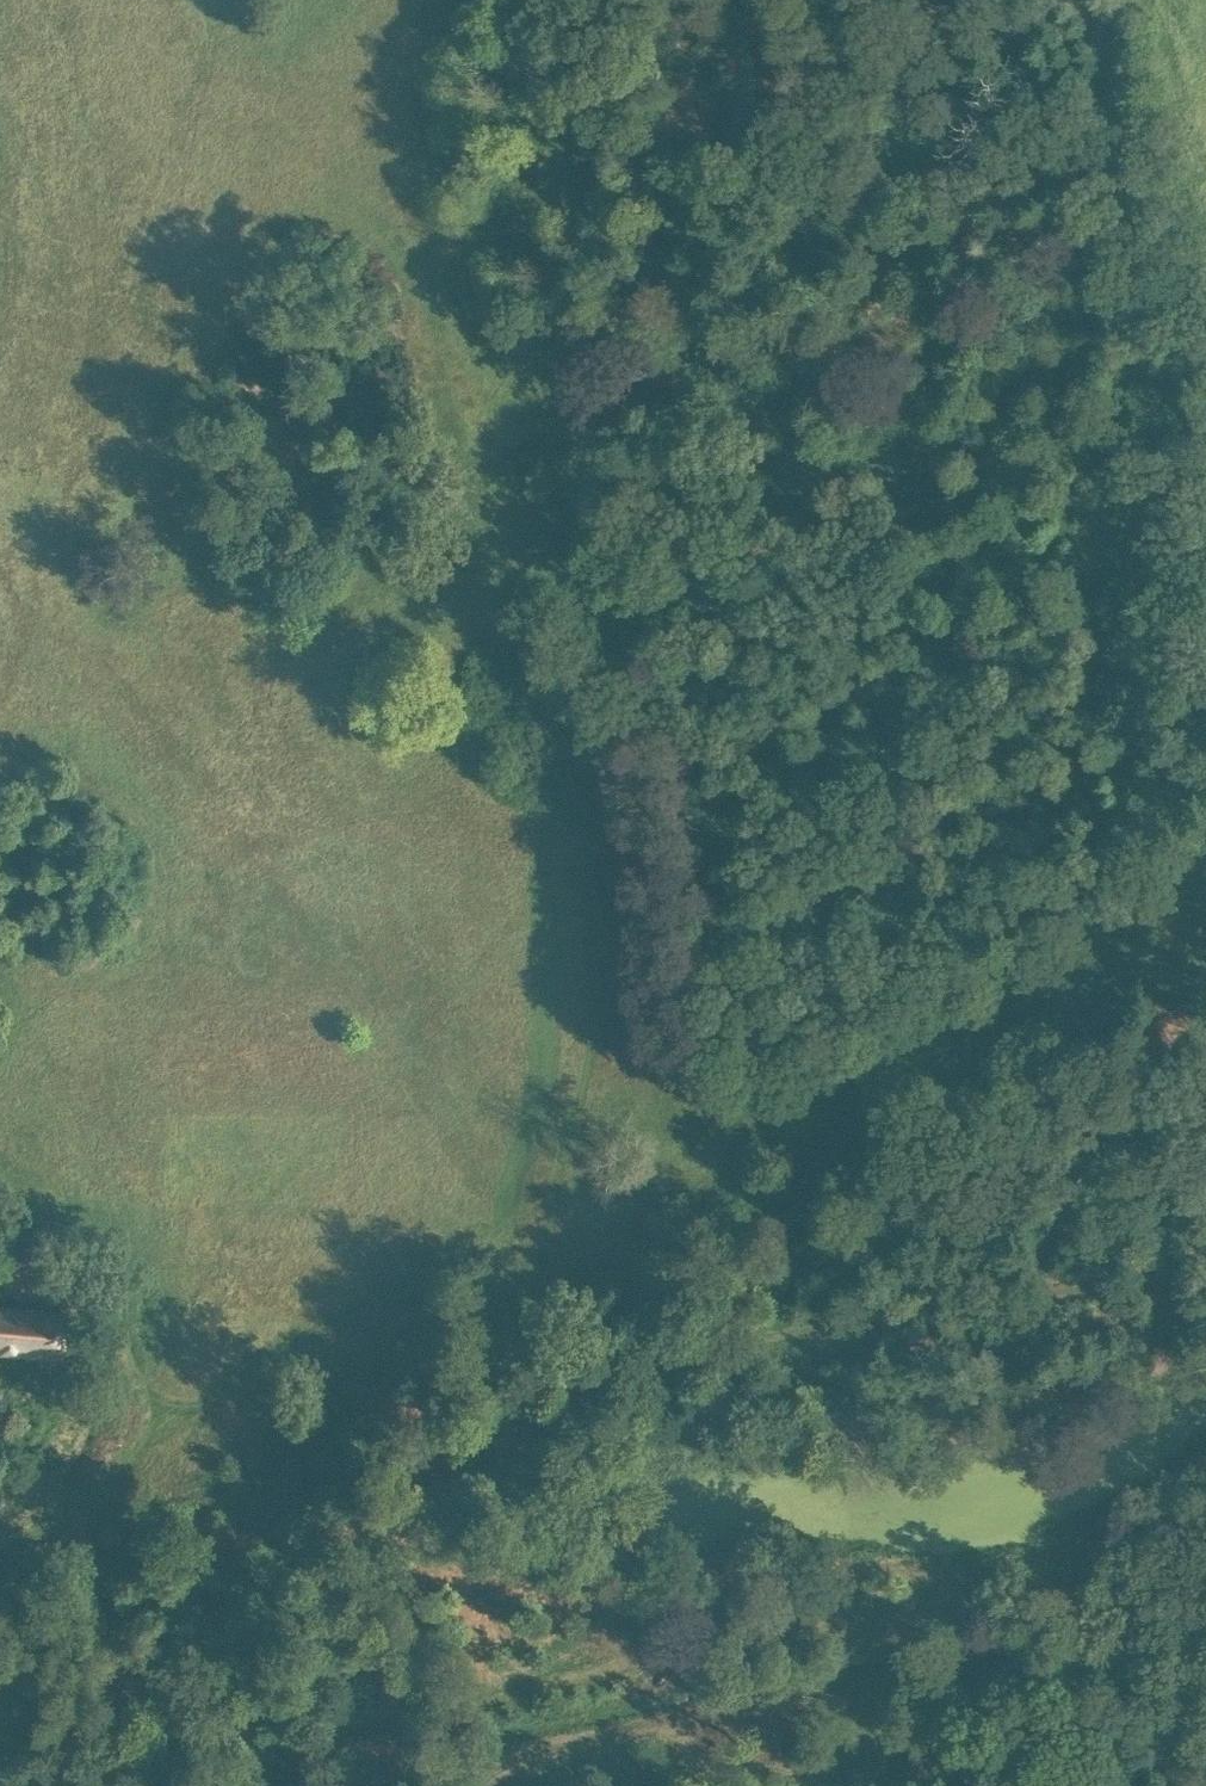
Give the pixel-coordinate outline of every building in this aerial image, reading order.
[(0,1307),(0,1352),(61,1358),(65,1313),(0,1307)]
